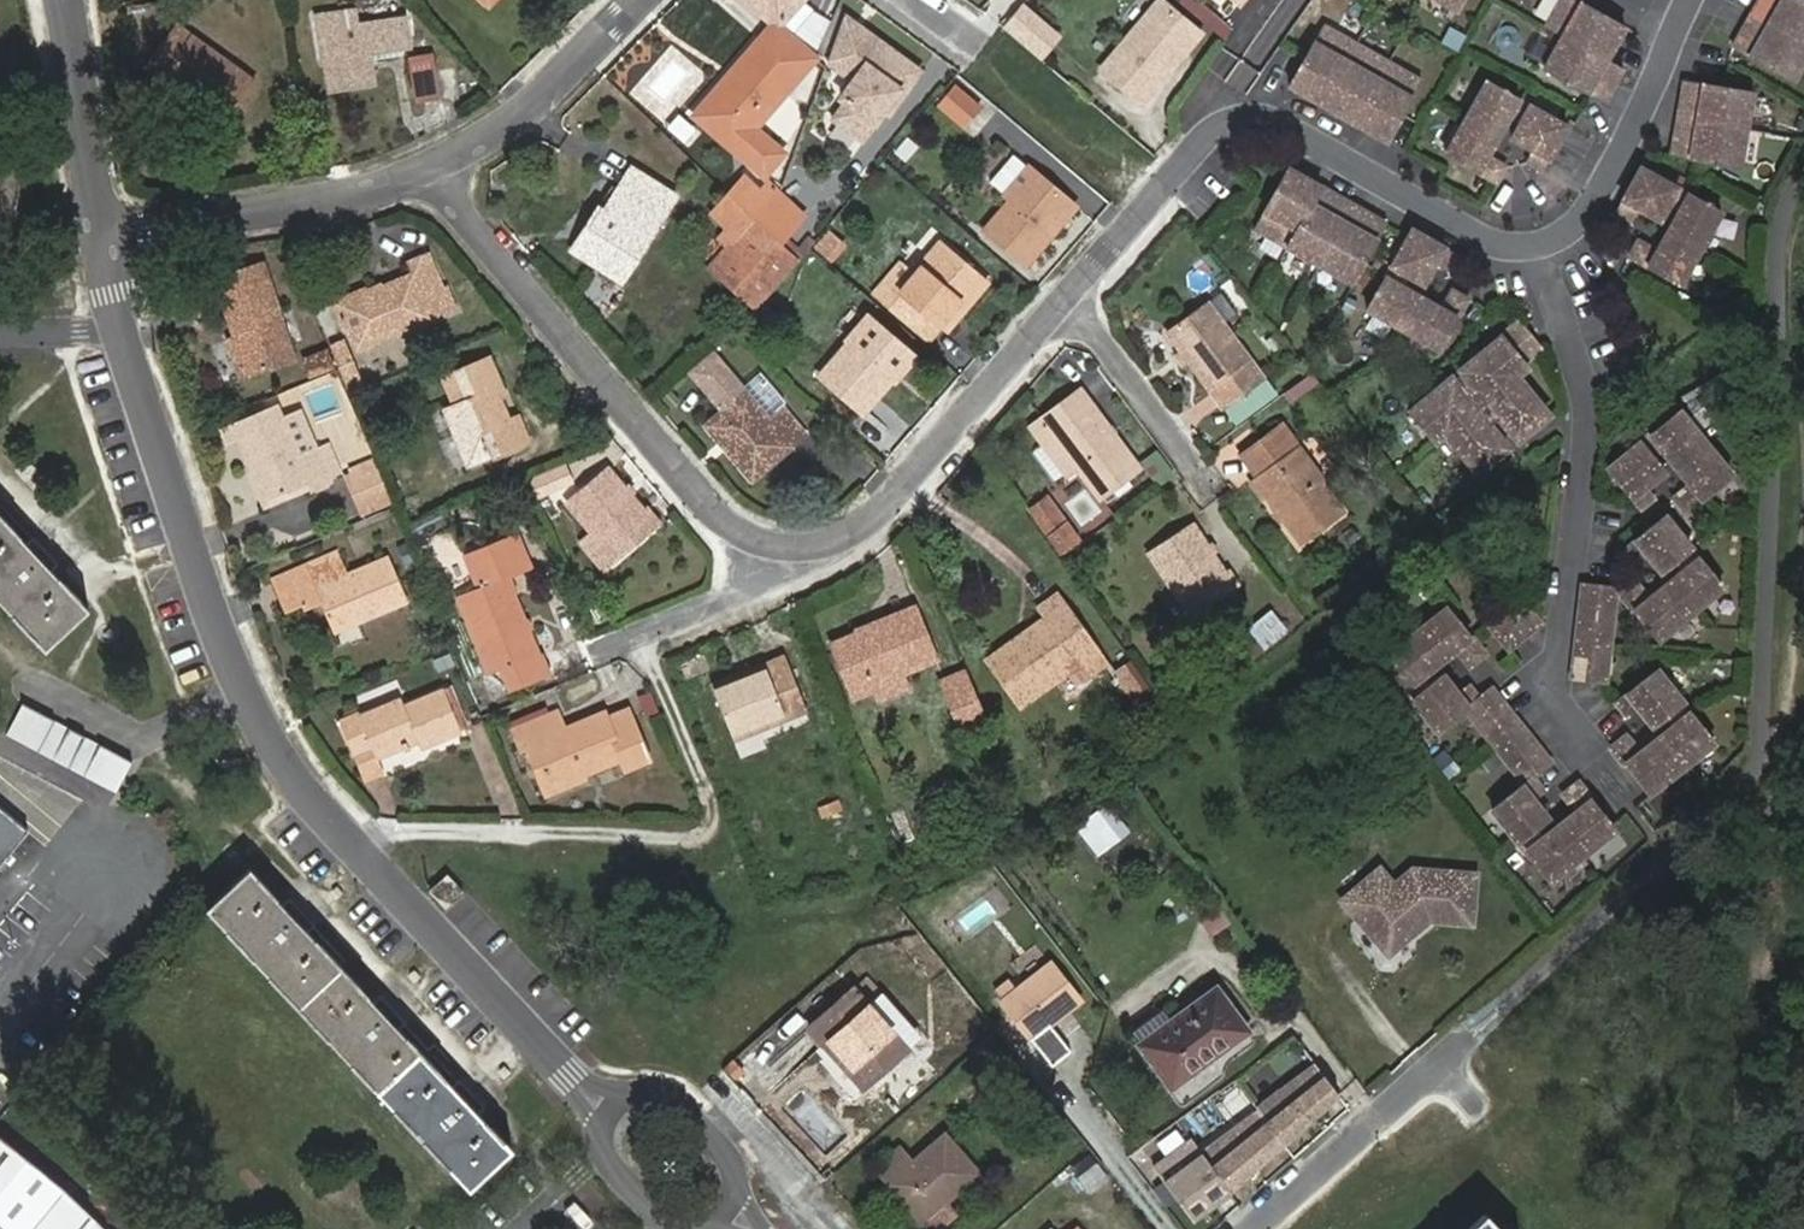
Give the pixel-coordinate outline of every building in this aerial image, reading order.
[(729,74),(735,78),(703,117),(719,130),(716,135),(722,141),(762,176),(783,152),(753,127),(812,56),(778,27),(801,0),(745,0),(772,23),(729,74)] [(1579,0),(1566,0),(1550,28),(1567,37),(1548,70),(1608,104),(1627,71),(1610,61),(1629,29),(1579,0)] [(1738,41),(1798,75),(1803,65),(1803,0),(1761,0),(1738,41)] [(1156,1),(1093,68),(1131,104),(1194,37),(1156,1)] [(1039,57),(1055,38),(1020,9),(1005,28),(1039,57)] [(356,14),(340,16),(342,30),(358,28),(356,14)] [(342,30),(340,16),(322,19),(333,88),(372,83),(367,53),(409,47),(405,22),(358,28),(342,30)] [(1321,19),(1287,79),(1385,135),(1419,74),(1321,19)] [(226,131),(257,92),(180,30),(148,69),(226,131)] [(1210,67),(1226,76),(1236,57),(1220,48),(1210,67)] [(441,98),(434,53),(410,56),(417,102),(441,98)] [(735,78),(729,74),(694,117),(716,135),(719,130),(703,117),(735,78)] [(1482,75),(1442,147),(1493,176),(1501,160),(1483,150),(1506,108),(1517,114),(1507,132),(1529,144),(1522,156),(1538,165),(1563,120),(1482,75)] [(1732,164),(1749,91),(1682,75),(1665,148),(1732,164)] [(979,110),(954,88),(937,107),(962,129),(979,110)] [(1632,160),(1607,204),(1623,213),(1629,202),(1651,214),(1661,196),(1672,202),(1648,244),(1630,233),(1621,249),(1672,278),(1713,206),(1632,160)] [(996,191),(1004,198),(1029,170),(1022,164),(996,191)] [(1285,164),(1250,224),(1348,280),(1383,220),(1285,164)] [(616,279),(672,197),(631,169),(599,215),(594,212),(570,247),(616,279)] [(1029,170),(1004,198),(976,229),(1017,266),(1069,208),(1029,170)] [(741,179),(726,197),(751,222),(752,221),(776,195),(762,184),(755,193),(741,179)] [(752,221),(776,246),(801,222),(776,195),(752,221)] [(751,222),(726,197),(709,216),(724,229),(717,238),(728,249),(751,222)] [(1453,250),(1408,225),(1363,306),(1435,347),(1464,296),(1448,287),(1438,305),(1396,282),(1402,271),(1420,281),(1432,260),(1444,266),(1453,250)] [(827,233),(815,247),(830,261),(843,247),(827,233)] [(950,308),(955,313),(982,283),(938,246),(909,280),(900,291),(886,279),(871,297),(921,340),(932,327),(950,308)] [(366,325),(351,330),(360,352),(446,317),(424,262),(406,269),(410,280),(385,290),(378,293),(369,297),(357,302),(366,325)] [(900,291),(909,280),(895,267),(886,279),(900,291)] [(239,344),(250,377),(295,363),(265,268),(220,284),(239,344)] [(378,293),(385,290),(383,284),(376,287),(378,293)] [(343,307),(357,302),(369,297),(366,291),(340,301),(343,307)] [(343,307),(351,330),(366,325),(357,302),(343,307)] [(1160,332),(1175,353),(1181,361),(1216,408),(1254,379),(1198,304),(1160,332)] [(938,332),(955,313),(950,308),(932,327),(938,332)] [(1515,317),(1407,408),(1432,438),(1443,429),(1475,467),(1505,442),(1484,416),(1492,409),(1514,435),(1544,409),(1512,371),(1523,362),(1519,357),(1536,343),(1515,317)] [(856,413),(905,357),(865,321),(816,378),(856,413)] [(242,379),(250,377),(239,344),(231,346),(242,379)] [(1181,361),(1175,353),(1171,356),(1176,364),(1181,361)] [(488,458),(521,445),(511,420),(506,422),(495,398),(490,386),(496,384),(487,361),(443,379),(454,408),(443,412),(460,454),(483,446),(487,457),(488,458)] [(490,386),(495,398),(501,396),(496,384),(490,386)] [(1131,471),(1071,390),(1033,417),(1020,425),(1058,478),(1071,469),(1094,500),(1131,471)] [(751,483),(806,440),(783,412),(769,422),(747,394),(707,426),(751,483)] [(1730,467),(1677,402),(1602,463),(1634,502),(1648,490),(1640,481),(1662,463),(1651,449),(1659,442),(1688,477),(1673,490),(1684,504),(1730,467)] [(298,410),(281,418),(297,456),(314,449),(298,410)] [(297,456),(281,418),(240,436),(255,470),(269,500),(308,483),(312,493),(330,486),(329,483),(324,472),(314,449),(297,456)] [(511,420),(521,445),(527,443),(516,418),(511,420)] [(1246,479),(1258,496),(1270,512),(1275,519),(1294,545),(1335,515),(1313,485),(1316,483),(1290,448),(1296,443),(1282,424),(1237,456),(1251,476),(1246,479)] [(465,466),(487,457),(483,446),(460,454),(465,466)] [(1159,486),(1173,474),(1154,451),(1139,464),(1159,486)] [(564,478),(558,462),(525,476),(532,492),(564,478)] [(336,467),(324,472),(329,483),(340,478),(336,467)] [(616,560),(655,527),(641,511),(628,495),(622,488),(604,467),(565,499),(594,534),(616,560)] [(269,500),(255,470),(251,472),(265,502),(269,500)] [(1253,500),(1258,496),(1246,479),(1241,483),(1253,500)] [(622,488),(628,495),(632,492),(626,485),(622,488)] [(362,518),(393,505),(386,489),(355,503),(362,518)] [(1046,493),(1023,509),(1057,558),(1080,541),(1046,493)] [(641,511),(655,527),(660,523),(646,507),(641,511)] [(1659,508),(1619,540),(1631,554),(1641,546),(1659,568),(1673,557),(1680,565),(1644,594),(1632,579),(1618,590),(1655,635),(1720,583),(1659,508)] [(1275,519),(1270,512),(1264,516),(1269,523),(1275,519)] [(43,646),(85,608),(50,571),(56,565),(31,537),(24,543),(0,516),(0,599),(43,646)] [(1182,617),(1224,589),(1215,575),(1204,558),(1199,550),(1182,524),(1140,551),(1182,617)] [(605,570),(616,560),(594,534),(582,544),(605,570)] [(503,574),(509,572),(525,565),(513,535),(486,546),(498,577),(476,585),(457,593),(490,671),(502,666),(511,686),(541,673),(534,654),(537,653),(525,626),(523,620),(510,591),(503,574)] [(498,577),(486,546),(463,556),(476,585),(498,577)] [(1205,546),(1199,550),(1204,558),(1210,555),(1205,546)] [(337,552),(305,566),(274,580),(288,610),(318,596),(333,631),(406,599),(387,557),(346,575),(337,552)] [(1215,575),(1224,589),(1229,585),(1221,571),(1215,575)] [(516,589),(509,572),(503,574),(510,591),(516,589)] [(1579,580),(1568,674),(1600,678),(1611,584),(1579,580)] [(1512,589),(1481,614),(1502,640),(1533,615),(1512,589)] [(1010,646),(1006,640),(978,660),(1012,705),(1069,665),(1079,679),(1098,665),(1049,597),(1031,609),(1038,618),(1015,634),(1019,641),(1010,646)] [(1440,599),(1375,651),(1434,726),(1461,705),(1474,695),(1463,680),(1453,689),(1435,666),(1421,678),(1414,669),(1450,641),(1462,656),(1477,645),(1440,599)] [(864,689),(894,677),(892,672),(926,659),(905,607),(864,623),(861,634),(851,638),(849,633),(822,644),(840,686),(860,679),(864,688),(864,689)] [(1261,651),(1287,634),(1272,611),(1246,627),(1261,651)] [(528,617),(523,620),(525,626),(531,624),(528,617)] [(861,634),(864,623),(848,629),(849,633),(851,638),(861,634)] [(1015,634),(1006,640),(1010,646),(1019,641),(1015,634)] [(759,670),(707,690),(725,737),(798,708),(779,656),(757,665),(759,670)] [(1607,742),(1643,788),(1709,736),(1649,661),(1609,693),(1620,707),(1630,699),(1648,721),(1662,710),(1669,718),(1633,747),(1621,731),(1607,742)] [(705,683),(707,690),(759,670),(757,665),(705,683)] [(1117,665),(1104,674),(1124,703),(1137,694),(1117,665)] [(950,729),(977,718),(960,673),(932,684),(950,729)] [(897,686),(894,677),(864,689),(868,698),(897,686)] [(843,696),(864,688),(860,679),(840,686),(843,696)] [(1474,695),(1461,705),(1518,775),(1525,769),(1543,755),(1487,684),(1474,695)] [(418,748),(458,731),(441,688),(400,704),(397,697),(357,714),(356,710),(336,718),(351,755),(370,748),(374,758),(400,747),(402,752),(409,750),(407,744),(415,741),(418,748)] [(651,692),(636,696),(642,721),(657,717),(651,692)] [(18,698),(1,729),(111,789),(127,760),(18,698)] [(549,785),(583,771),(621,754),(626,765),(648,756),(627,705),(605,714),(604,711),(562,728),(555,711),(512,728),(521,748),(524,747),(531,744),(549,785)] [(541,789),(549,785),(531,744),(524,747),(541,789)] [(1518,775),(1485,801),(1545,876),(1610,824),(1574,778),(1559,789),(1572,805),(1536,833),(1529,825),(1543,813),(1526,791),(1536,783),(1525,769),(1518,775)] [(585,776),(583,771),(549,785),(551,791),(585,776)] [(1102,851),(1127,831),(1104,803),(1080,823),(1102,851)] [(23,830),(0,811),(0,857),(23,830)] [(1376,865),(1341,896),(1387,947),(1426,912),(1463,915),(1467,866),(1408,862),(1389,879),(1376,865)] [(246,870),(203,910),(469,1197),(512,1157),(474,1116),(482,1109),(457,1081),(448,1089),(395,1031),(402,1025),(375,994),(367,1002),(309,937),(316,931),(290,901),(282,909),(246,870)] [(1032,1037),(1081,998),(1052,960),(1002,1000),(1032,1037)] [(1212,982),(1133,1040),(1166,1084),(1245,1025),(1212,982)] [(832,1040),(870,1084),(910,1048),(856,989),(812,1028),(827,1045),(832,1040)] [(865,1088),(870,1084),(832,1040),(827,1045),(865,1088)] [(1253,1104),(1283,1140),(1339,1092),(1309,1057),(1253,1104)] [(1198,1147),(1229,1185),(1283,1140),(1253,1104),(1198,1147)] [(944,1193),(949,1198),(980,1170),(945,1131),(913,1159),(900,1144),(875,1167),(918,1216),(944,1193)] [(1151,1164),(1192,1216),(1229,1185),(1198,1147),(1187,1136),(1151,1164)] [(89,1215),(64,1189),(0,1140),(0,1228),(103,1228),(89,1215)] [(923,1221),(949,1198),(944,1193),(918,1216),(923,1221)] [(1484,1217),(1472,1228),(1495,1228),(1484,1217)]
